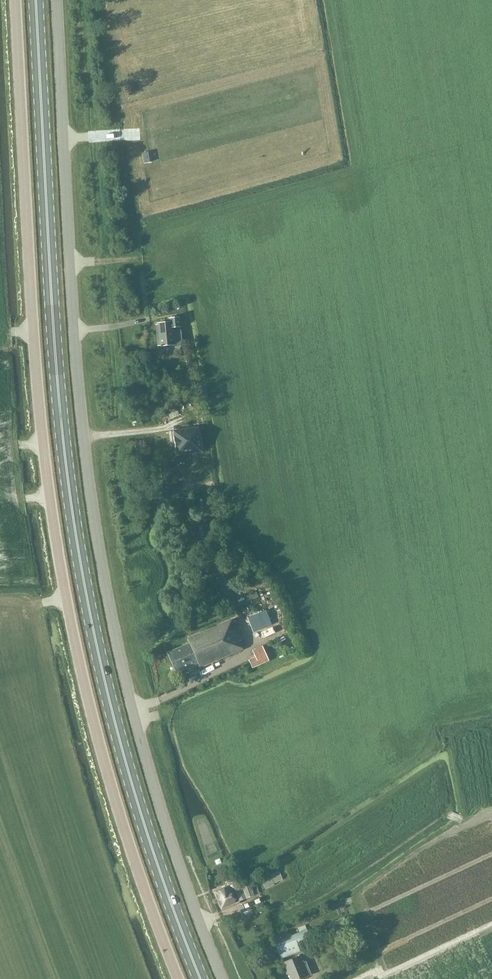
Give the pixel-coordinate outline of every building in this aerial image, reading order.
[(174,338),(173,327),(180,327),(180,317),(168,318),(168,323),(157,324),(157,325),(156,325),(158,347),(160,346),(160,347),(173,346),(173,338),(174,338)] [(202,451),(199,434),(198,427),(173,430),(176,454),(202,451)] [(241,575),(238,565),(232,567),(234,577),(241,575)] [(238,601),(239,605),(258,596),(256,593),(238,601)] [(253,633),(271,626),(265,612),(247,620),(253,633)] [(176,673),(198,664),(200,668),(243,650),(232,620),(187,639),(189,644),(167,653),(176,673)] [(256,641),(267,636),(265,630),(253,635),(256,641)] [(252,669),(269,661),(263,647),(253,651),(255,657),(248,660),(252,669)] [(270,877),(262,880),(265,888),(273,884),(270,877)] [(242,889),(241,889),(239,889),(236,880),(228,883),(229,886),(214,893),(221,908),(239,901),(260,893),(256,884),(250,886),(249,883),(241,886),(242,889)] [(310,940),(307,929),(305,925),(298,928),(299,932),(274,943),(281,959),(301,952),(298,944),(310,940)] [(303,962),(301,956),(282,964),(286,976),(288,975),(290,978),(300,978),(307,976),(311,974),(306,961),(303,962)]
